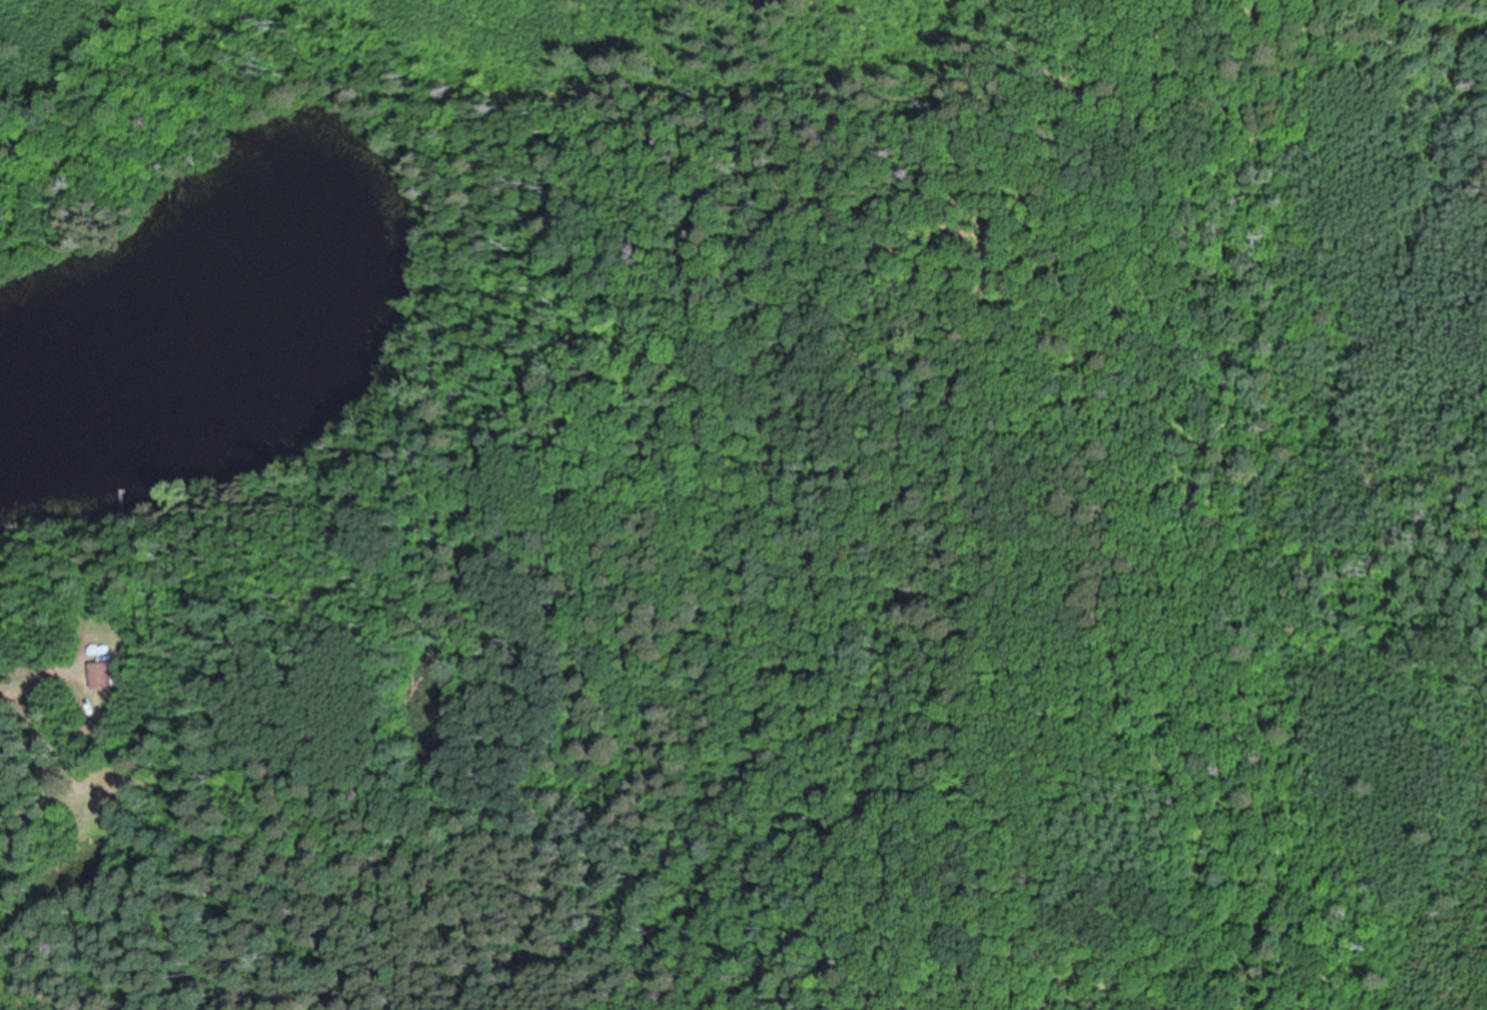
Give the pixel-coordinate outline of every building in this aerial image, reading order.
[(108,687),(106,663),(126,661),(128,685),(108,687)]
